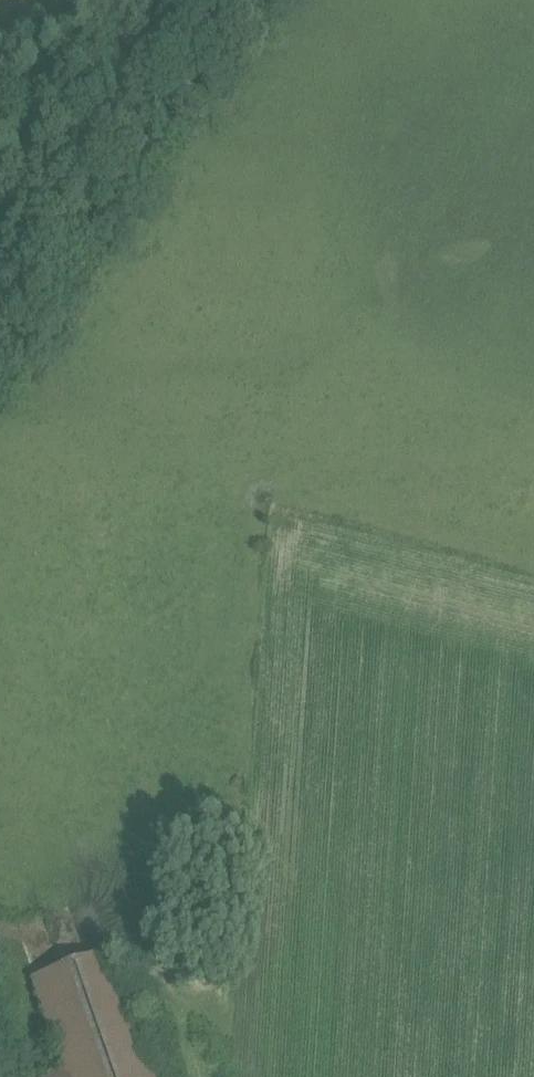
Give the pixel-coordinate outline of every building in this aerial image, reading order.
[(111,955),(109,955),(110,956),(39,980),(37,981),(70,1073),(59,1076),(154,1076),(111,955)]
